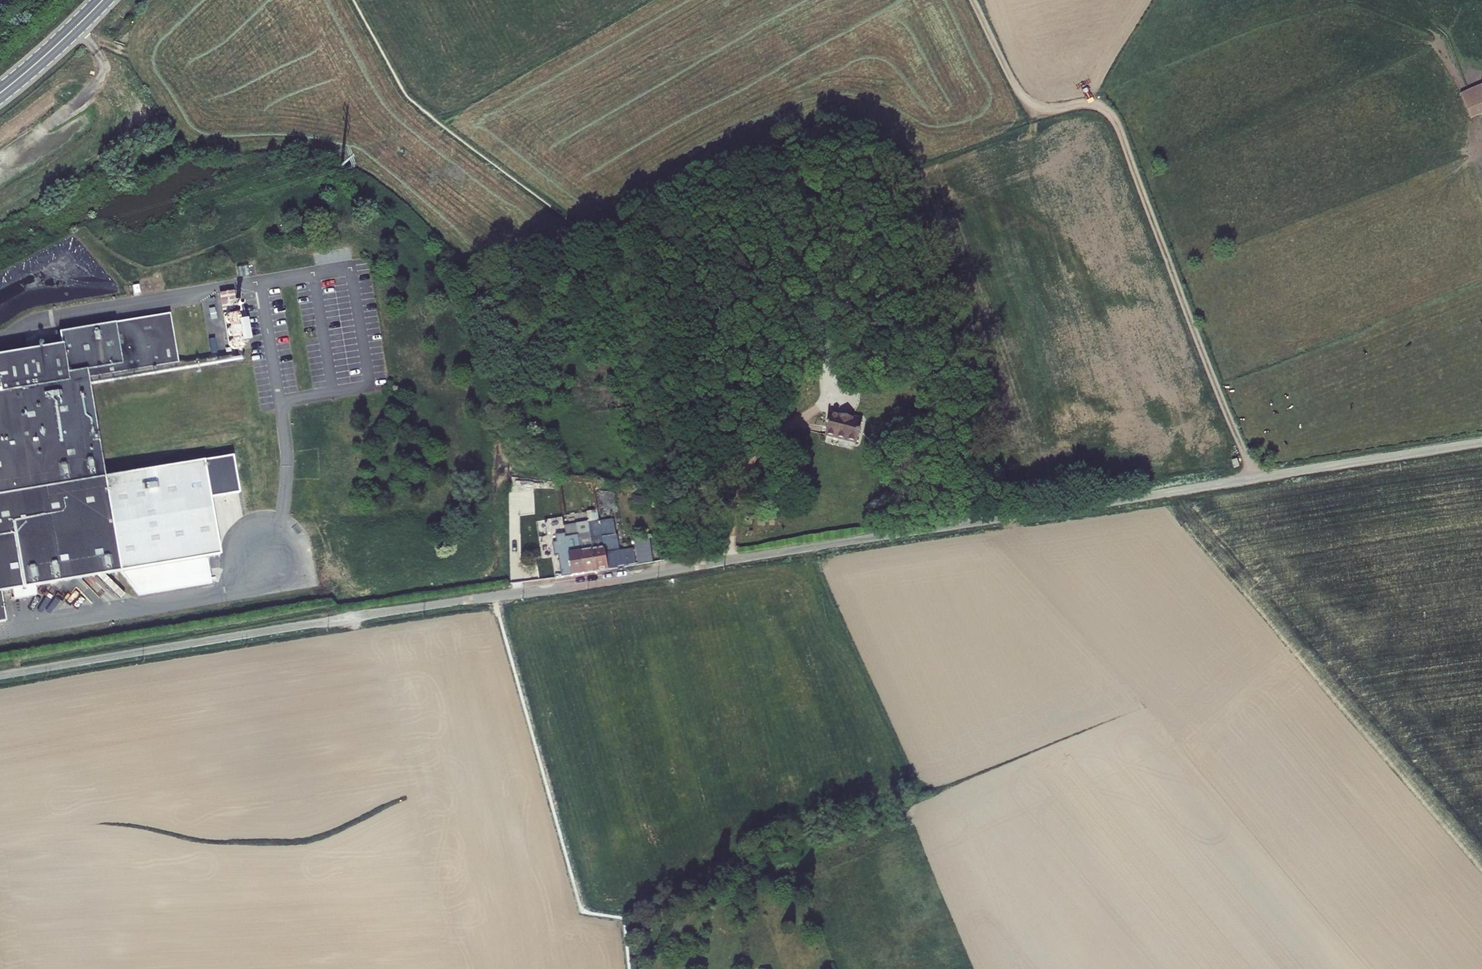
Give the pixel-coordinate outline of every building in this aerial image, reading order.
[(1460,92),(1471,118),(1481,113),(1481,83),(1460,92)] [(232,289),(218,291),(221,313),(217,314),(223,349),(246,345),(239,300),(235,301),(232,289)] [(0,349),(0,588),(4,588),(88,574),(83,570),(86,567),(93,569),(96,567),(98,563),(112,571),(124,569),(93,373),(182,358),(175,308),(64,326),(65,338),(0,349)] [(862,421),(840,415),(840,417),(830,414),(828,421),(827,421),(826,425),(827,426),(825,434),(857,442),(862,421)] [(566,534),(566,536),(579,534),(585,574),(596,572),(592,540),(588,524),(588,522),(572,525),(571,518),(563,519),(566,534)] [(610,521),(588,524),(592,540),(596,572),(617,568),(618,567),(627,565),(625,551),(618,551),(615,535),(613,536),(610,521)] [(559,555),(562,577),(572,576),(585,574),(579,534),(566,536),(566,534),(555,535),(556,543),(553,544),(556,555),(559,555)] [(639,563),(636,548),(626,549),(630,564),(639,563)]
